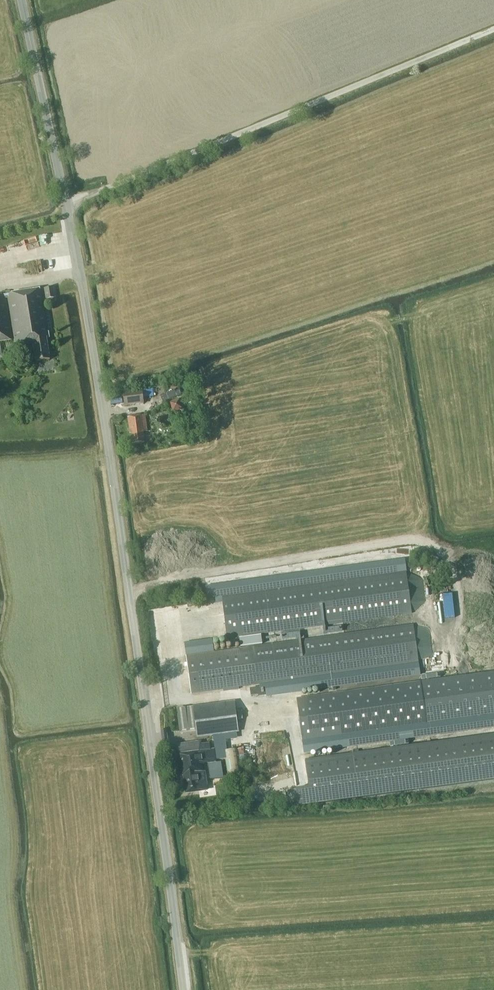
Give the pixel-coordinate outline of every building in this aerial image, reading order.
[(51,332),(46,299),(55,298),(53,287),(44,288),(0,295),(0,341),(14,339),(16,349),(34,346),(36,362),(49,360),(46,338),(49,338),(49,332),(51,332)] [(150,397),(149,388),(123,393),(125,407),(144,403),(144,398),(150,397)] [(179,389),(160,396),(163,402),(182,395),(179,389)] [(147,431),(145,415),(127,417),(130,434),(131,433),(132,444),(144,442),(142,432),(147,431)] [(433,655),(429,627),(413,625),(413,624),(262,645),(261,634),(413,613),(413,612),(426,601),(423,579),(407,572),(405,558),(206,586),(208,599),(215,598),(216,603),(222,602),(227,640),(239,638),(241,648),(214,652),(213,639),(185,643),(191,693),(259,683),(260,687),(250,688),(251,696),(259,695),(259,696),(267,695),(267,697),(421,676),(418,660),(433,655)] [(420,681),(297,698),(304,753),(493,728),(493,671),(420,681)] [(196,729),(197,737),(239,732),(235,701),(193,707),(196,729)] [(180,731),(196,729),(193,707),(176,708),(180,731)] [(306,760),(312,805),(493,780),(493,734),(306,760)] [(201,750),(176,753),(179,776),(183,775),(186,792),(199,790),(198,786),(206,785),(204,764),(217,762),(215,749),(210,750),(209,743),(201,744),(201,750)] [(242,778),(237,748),(223,751),(228,780),(242,778)]
